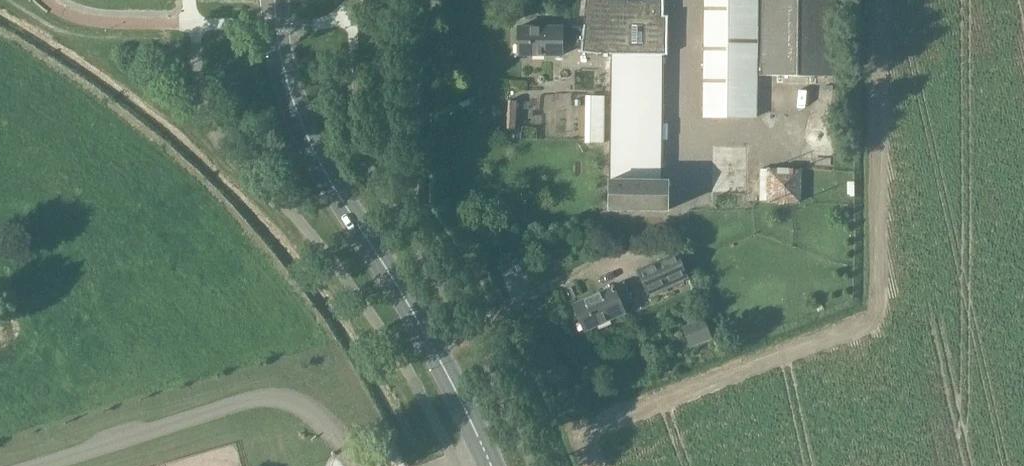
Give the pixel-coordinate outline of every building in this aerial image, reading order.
[(516,27),(517,55),(561,55),(561,45),(581,45),(580,52),(600,54),(601,53),(609,53),(609,54),(611,54),(609,156),(608,156),(608,178),(608,210),(668,211),(669,179),(662,179),(662,156),(663,55),(667,55),(666,16),(663,16),(662,0),(585,0),(582,29),(561,29),(561,27),(516,27)] [(834,0),(762,0),(760,62),(756,62),(756,0),(704,0),(703,116),(755,117),(755,75),(833,75),(834,0)] [(772,89),(774,109),(785,108),(783,88),(772,89)] [(604,147),(605,98),(585,98),(584,146),(604,147)] [(728,153),(725,172),(738,174),(740,154),(728,153)] [(800,204),(801,169),(767,168),(760,168),(759,200),(766,200),(765,203),(800,204)] [(675,253),(636,270),(646,294),(686,277),(675,253)] [(619,302),(629,296),(623,283),(613,288),(612,286),(571,305),(582,331),(623,312),(619,302)]
